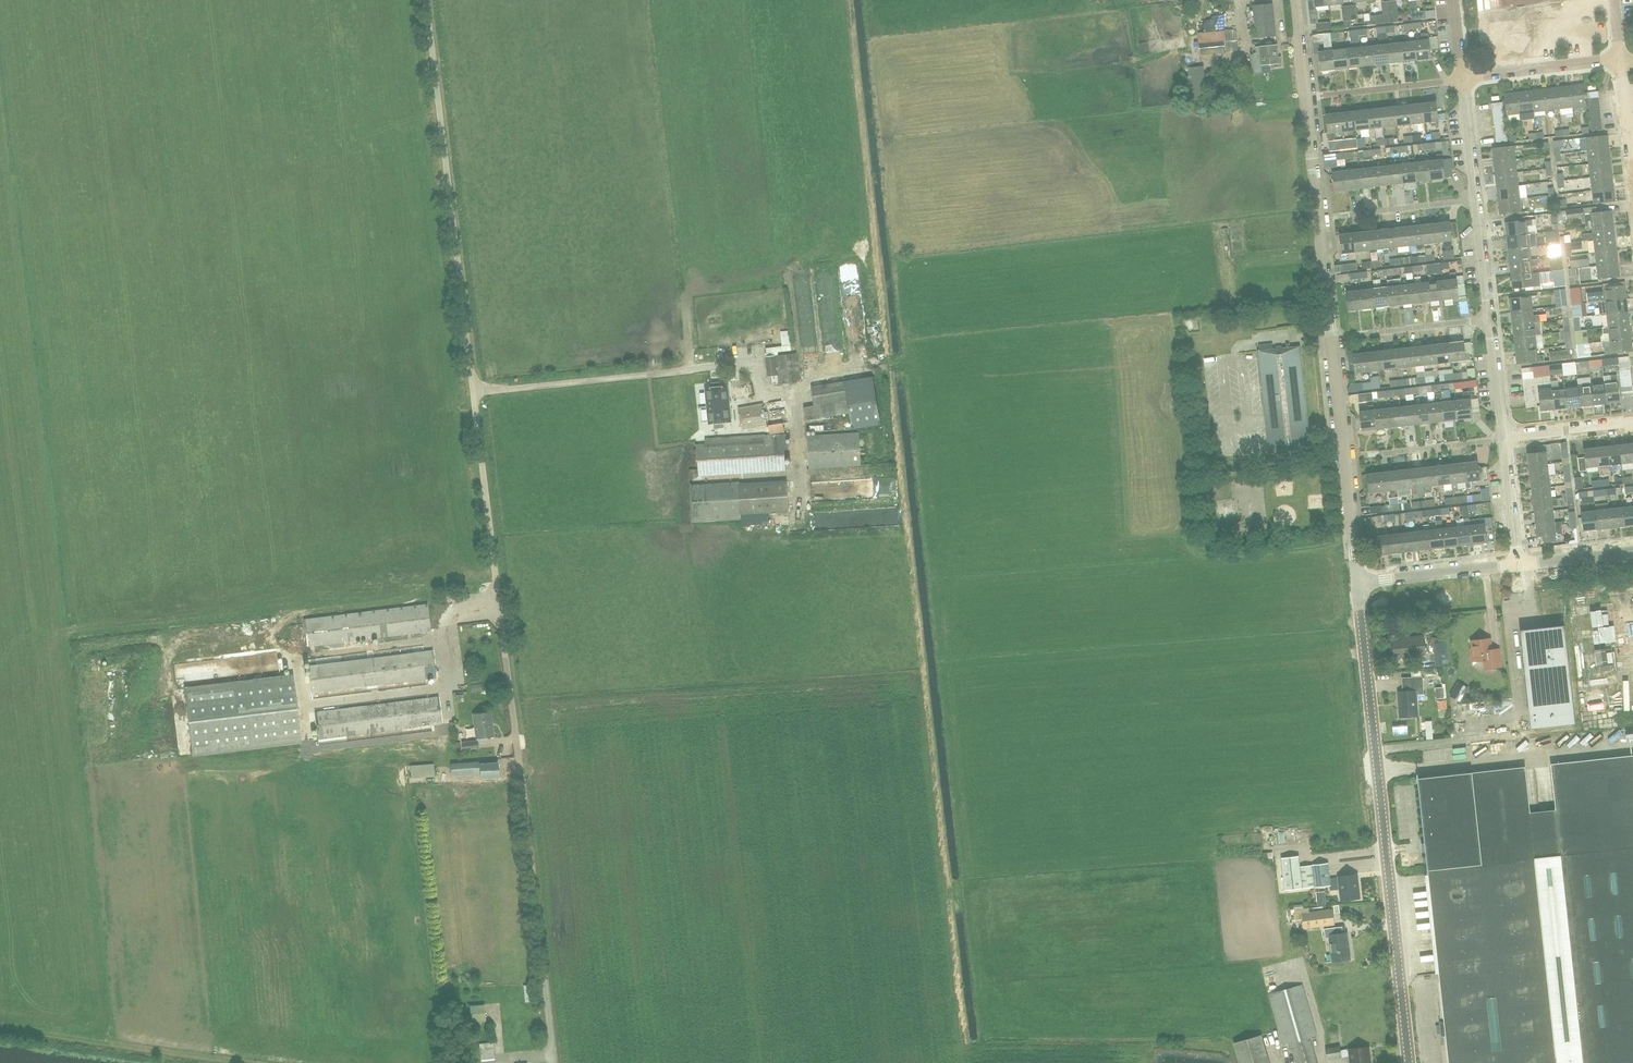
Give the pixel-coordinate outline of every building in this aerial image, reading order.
[(1308,1),(1309,10),(1315,10),(1314,7),(1329,5),(1328,0),(1313,0),(1308,1)] [(1392,22),(1388,0),(1381,1),(1382,10),(1370,11),(1372,25),(1392,22)] [(1398,14),(1396,0),(1392,0),(1388,0),(1392,22),(1399,21),(1398,14)] [(1256,38),(1276,36),(1272,4),(1253,6),(1256,38)] [(1351,20),(1358,19),(1356,4),(1349,5),(1351,20)] [(1343,21),(1344,21),(1345,28),(1351,27),(1351,20),(1349,5),(1341,6),(1343,21)] [(1226,11),(1214,12),(1215,28),(1228,27),(1226,11)] [(1426,18),(1425,11),(1411,13),(1412,20),(1426,18)] [(1317,31),(1332,30),(1331,21),(1316,23),(1317,31)] [(1386,33),(1385,26),(1376,27),(1378,38),(1387,37),(1386,33)] [(1226,53),(1226,52),(1238,51),(1236,30),(1210,32),(1210,33),(1198,34),(1201,55),(1226,53)] [(1324,73),(1328,72),(1330,69),(1335,69),(1333,50),(1331,38),(1331,32),(1312,34),(1313,42),(1324,41),(1325,50),(1319,51),(1321,70),(1322,70),(1324,73)] [(1421,39),(1415,40),(1417,59),(1431,57),(1429,38),(1428,33),(1421,34),(1421,39)] [(1415,40),(1401,42),(1403,61),(1417,59),(1415,40)] [(1401,42),(1387,43),(1390,62),(1403,61),(1401,42)] [(1387,43),(1374,45),(1376,64),(1390,62),(1387,43)] [(1281,57),(1279,57),(1277,44),(1260,46),(1260,47),(1255,47),(1256,54),(1251,54),(1252,74),(1262,73),(1262,65),(1270,64),(1271,67),(1282,66),(1281,57)] [(1374,45),(1360,46),(1362,65),(1376,64),(1374,45)] [(1360,46),(1346,48),(1349,67),(1362,65),(1360,46)] [(1346,48),(1333,50),(1335,69),(1349,67),(1346,48)] [(1204,67),(1199,68),(1187,69),(1190,100),(1199,100),(1207,99),(1204,67)] [(1571,107),(1585,106),(1582,85),(1569,86),(1571,107)] [(1571,107),(1569,86),(1556,88),(1558,109),(1571,107)] [(1558,109),(1556,88),(1543,89),(1545,110),(1558,109)] [(1545,110),(1543,89),(1530,91),(1532,112),(1545,110)] [(1532,112),(1530,91),(1517,92),(1519,113),(1532,112)] [(1519,113),(1517,92),(1503,94),(1506,115),(1519,113)] [(1422,102),(1424,122),(1438,120),(1436,101),(1422,102)] [(1424,122),(1422,102),(1408,104),(1411,124),(1424,122)] [(1411,124),(1408,104),(1395,105),(1397,125),(1411,124)] [(1397,125),(1395,105),(1381,107),(1383,127),(1397,125)] [(1383,127),(1381,107),(1367,109),(1370,128),(1383,127)] [(1370,128),(1367,109),(1354,110),(1356,130),(1370,128)] [(1356,130),(1354,110),(1340,112),(1342,132),(1356,130)] [(1342,132),(1340,112),(1326,113),(1329,140),(1335,139),(1334,133),(1342,132)] [(1586,151),(1608,149),(1606,135),(1585,138),(1586,151)] [(1493,161),(1515,159),(1514,145),(1492,148),(1493,161)] [(1608,149),(1586,151),(1588,164),(1609,162),(1608,149)] [(1431,180),(1445,178),(1442,154),(1437,154),(1437,159),(1429,160),(1431,180)] [(1409,162),(1401,163),(1404,183),(1417,181),(1415,162),(1414,158),(1409,158),(1409,162)] [(1395,164),(1388,165),(1390,184),(1404,183),(1401,163),(1400,159),(1395,160),(1395,164)] [(1515,159),(1493,161),(1495,175),(1517,172),(1515,159)] [(1429,160),(1415,162),(1417,181),(1431,180),(1429,160)] [(1609,162),(1588,164),(1589,177),(1611,175),(1609,162)] [(1349,189),(1346,165),(1341,166),(1341,170),(1333,171),(1335,191),(1349,189)] [(1346,165),(1349,189),(1363,187),(1360,168),(1347,170),(1346,165)] [(1388,165),(1374,167),(1376,186),(1390,184),(1388,165)] [(1374,167),(1360,168),(1363,187),(1376,186),(1374,167)] [(1517,172),(1495,175),(1496,188),(1518,185),(1517,172)] [(1611,175),(1589,177),(1591,190),(1612,188),(1611,175)] [(1518,185),(1496,188),(1498,201),(1520,198),(1518,185)] [(1612,188),(1591,190),(1592,204),(1614,202),(1612,188)] [(1498,201),(1498,204),(1500,214),(1521,212),(1520,198),(1498,201)] [(1591,227),(1613,224),(1611,211),(1597,213),(1596,207),(1578,209),(1566,210),(1556,211),(1556,213),(1559,230),(1559,231),(1563,230),(1565,229),(1565,225),(1560,226),(1560,222),(1564,222),(1564,220),(1567,219),(1579,218),(1579,216),(1583,216),(1584,222),(1590,221),(1591,227)] [(1505,223),(1506,236),(1528,234),(1535,233),(1533,219),(1505,223)] [(1438,242),(1452,241),(1450,222),(1436,223),(1438,242)] [(1422,225),(1424,244),(1438,242),(1436,223),(1422,225)] [(1581,235),(1582,241),(1614,237),(1613,224),(1591,227),(1592,233),(1581,235)] [(1408,227),(1411,246),(1424,244),(1422,225),(1408,227)] [(1395,228),(1397,247),(1411,246),(1408,227),(1395,228)] [(1397,247),(1395,228),(1381,230),(1383,249),(1384,255),(1389,254),(1389,248),(1397,247)] [(1367,231),(1369,250),(1383,249),(1381,230),(1367,231)] [(1559,237),(1559,231),(1559,230),(1553,231),(1545,232),(1546,243),(1560,242),(1559,237)] [(1354,233),(1356,252),(1369,250),(1367,231),(1354,233)] [(1348,258),(1347,253),(1356,252),(1354,233),(1340,235),(1342,254),(1342,259),(1348,258)] [(1529,247),(1528,234),(1506,236),(1508,249),(1529,247)] [(1593,240),(1594,253),(1616,250),(1614,237),(1582,241),(1593,240)] [(1571,242),(1565,243),(1566,250),(1582,248),(1582,242),(1571,243),(1571,242)] [(1548,245),(1549,258),(1561,256),(1560,244),(1548,245)] [(1508,249),(1509,262),(1531,260),(1529,247),(1508,249)] [(1594,253),(1596,266),(1617,264),(1616,250),(1594,253)] [(1427,262),(1426,255),(1412,257),(1413,263),(1427,262)] [(1551,271),(1563,270),(1561,256),(1549,258),(1551,271)] [(1413,263),(1412,257),(1398,258),(1399,265),(1413,263)] [(1588,258),(1570,260),(1570,268),(1589,266),(1588,258)] [(1509,262),(1511,275),(1532,273),(1531,266),(1538,266),(1537,259),(1531,260),(1509,262)] [(1619,277),(1617,264),(1596,266),(1597,280),(1619,277)] [(1551,271),(1553,287),(1565,286),(1563,270),(1551,271)] [(1284,272),(1277,272),(1278,286),(1285,285),(1284,272)] [(1534,287),(1541,286),(1540,280),(1539,272),(1532,273),(1511,275),(1512,289),(1534,287)] [(1450,273),(1451,279),(1442,280),(1445,299),(1459,298),(1457,278),(1456,278),(1455,273),(1450,273)] [(1445,299),(1442,280),(1429,281),(1431,301),(1445,299)] [(1431,301),(1429,281),(1415,283),(1418,303),(1431,301)] [(1418,303),(1415,283),(1401,284),(1404,304),(1418,303)] [(1404,304),(1401,284),(1388,286),(1390,306),(1404,304)] [(1588,303),(1605,301),(1625,299),(1624,285),(1603,287),(1603,291),(1586,293),(1588,303)] [(1390,306),(1388,286),(1374,288),(1377,307),(1390,306)] [(1377,307),(1374,288),(1361,289),(1363,309),(1377,307)] [(1363,309),(1361,289),(1346,291),(1349,311),(1363,309)] [(1556,306),(1567,305),(1565,289),(1554,290),(1556,306)] [(1509,298),(1511,312),(1532,309),(1530,296),(1509,298)] [(1625,299),(1605,301),(1606,314),(1627,312),(1625,299)] [(1582,317),(1580,304),(1578,304),(1572,305),(1573,312),(1573,318),(1582,317)] [(1533,316),(1532,309),(1511,312),(1512,325),(1540,322),(1540,321),(1539,315),(1533,316)] [(1627,312),(1606,314),(1608,327),(1629,325),(1627,312)] [(1512,325),(1514,338),(1535,335),(1535,336),(1542,335),(1540,321),(1540,322),(1512,325)] [(1629,325),(1608,327),(1602,328),(1603,334),(1609,333),(1609,340),(1630,338),(1629,325)] [(1582,343),(1582,344),(1588,343),(1587,330),(1581,330),(1575,331),(1576,344),(1582,343)] [(1514,338),(1515,351),(1537,349),(1535,336),(1535,335),(1514,338)] [(1609,340),(1610,347),(1604,348),(1604,354),(1632,351),(1630,338),(1609,340)] [(1464,341),(1450,342),(1452,361),(1471,359),(1470,353),(1466,353),(1464,341)] [(1450,342),(1436,344),(1438,363),(1452,361),(1450,342)] [(1425,364),(1438,363),(1436,344),(1423,346),(1425,364)] [(733,355),(748,354),(748,345),(732,346),(733,355)] [(1572,345),(1566,345),(1566,350),(1548,352),(1549,361),(1573,358),(1572,345)] [(1300,346),(1282,348),(1282,346),(1275,347),(1276,349),(1258,351),(1269,452),(1293,449),(1292,439),(1309,437),(1300,346)] [(1423,346),(1409,347),(1411,366),(1425,364),(1423,346)] [(1409,347),(1395,349),(1398,368),(1411,366),(1409,347)] [(1384,369),(1398,368),(1395,349),(1382,350),(1384,369)] [(1538,362),(1545,361),(1544,355),(1538,356),(1537,349),(1515,351),(1517,365),(1538,362)] [(1382,350),(1368,352),(1370,371),(1384,369),(1382,350)] [(1356,372),(1370,371),(1368,352),(1354,354),(1356,372)] [(796,353),(768,356),(766,357),(768,377),(778,376),(779,385),(800,382),(796,353)] [(1563,374),(1563,370),(1562,364),(1549,365),(1549,370),(1550,375),(1563,374)] [(1606,403),(1620,402),(1616,375),(1610,376),(1610,381),(1604,382),(1606,403)] [(741,383),(743,390),(749,388),(747,381),(741,383)] [(806,421),(850,413),(844,381),(811,387),(814,405),(804,407),(806,421)] [(711,382),(712,388),(705,388),(709,423),(714,423),(714,428),(723,427),(722,422),(731,421),(727,386),(720,387),(720,382),(711,382)] [(1606,403),(1604,382),(1590,383),(1593,405),(1606,403)] [(1372,389),(1372,383),(1356,385),(1357,391),(1372,389)] [(1593,405),(1590,383),(1578,385),(1580,406),(1593,405)] [(1580,406),(1578,385),(1565,386),(1567,408),(1580,406)] [(1567,408),(1565,386),(1551,388),(1554,409),(1567,408)] [(1554,409),(1551,388),(1538,389),(1540,411),(1554,409)] [(1372,392),(1358,394),(1359,402),(1373,400),(1372,392)] [(1473,418),(1471,399),(1475,399),(1475,392),(1464,393),(1465,399),(1457,400),(1459,420),(1473,418)] [(1435,394),(1436,402),(1429,403),(1432,423),(1445,421),(1443,401),(1442,402),(1441,393),(1435,394)] [(1459,420),(1457,400),(1443,401),(1445,421),(1459,420)] [(1432,423),(1429,403),(1416,405),(1418,424),(1432,423)] [(739,408),(743,431),(766,426),(762,404),(739,408)] [(1377,429),(1375,409),(1374,410),(1373,405),(1368,406),(1369,410),(1360,411),(1363,431),(1377,429)] [(1418,424),(1416,405),(1402,406),(1404,426),(1418,424)] [(1404,426),(1402,406),(1388,408),(1391,428),(1404,426)] [(1391,428),(1388,408),(1375,409),(1377,429),(1391,428)] [(782,423),(769,426),(771,434),(784,432),(782,423)] [(809,469),(861,465),(859,432),(807,435),(809,469)] [(698,476),(786,470),(784,439),(696,445),(698,476)] [(1631,443),(1619,445),(1622,464),(1632,462),(1632,460),(1631,443)] [(1622,464),(1619,445),(1608,446),(1610,465),(1622,464)] [(1610,465),(1608,446),(1596,448),(1598,466),(1610,465)] [(1598,466),(1596,448),(1584,449),(1584,457),(1579,457),(1580,471),(1587,470),(1586,468),(1598,466)] [(1527,453),(1528,466),(1548,463),(1546,451),(1527,453)] [(1478,460),(1464,462),(1466,481),(1480,480),(1478,460)] [(1450,464),(1453,490),(1458,489),(1457,482),(1466,481),(1464,462),(1450,464)] [(1549,475),(1548,463),(1528,466),(1530,477),(1549,475)] [(1436,465),(1438,485),(1444,484),(1445,491),(1453,490),(1450,464),(1436,465)] [(1438,485),(1436,465),(1423,467),(1425,486),(1438,485)] [(1423,467),(1409,468),(1411,488),(1410,488),(1411,495),(1418,494),(1417,487),(1425,486),(1423,467)] [(1398,489),(1410,488),(1411,488),(1409,468),(1395,470),(1398,489)] [(1398,489),(1395,470),(1382,472),(1384,491),(1398,489)] [(1384,491),(1382,472),(1368,473),(1370,493),(1384,491)] [(1551,487),(1549,475),(1530,477),(1531,489),(1551,487)] [(846,477),(814,478),(814,498),(847,497),(846,477)] [(1576,489),(1584,489),(1582,477),(1575,477),(1576,489)] [(742,519),(742,515),(789,512),(787,480),(739,483),(739,482),(690,485),(692,523),(742,519)] [(1552,499),(1551,487),(1531,489),(1532,501),(1552,499)] [(1552,499),(1532,501),(1534,513),(1553,510),(1553,506),(1556,506),(1555,499),(1552,499)] [(1385,506),(1371,507),(1372,514),(1386,512),(1385,506)] [(1450,518),(1450,514),(1449,507),(1441,508),(1441,515),(1442,519),(1450,518)] [(1623,508),(1625,526),(1632,525),(1632,507),(1623,508)] [(1625,526),(1623,508),(1609,509),(1611,528),(1625,526)] [(1611,528),(1609,509),(1595,511),(1597,529),(1611,528)] [(1555,522),(1553,510),(1534,513),(1535,524),(1555,522)] [(1597,529),(1595,511),(1581,513),(1583,531),(1597,529)] [(1464,522),(1465,526),(1457,527),(1459,546),(1473,544),(1470,525),(1470,521),(1464,522)] [(1555,522),(1535,524),(1537,537),(1556,534),(1556,529),(1559,529),(1562,528),(1561,522),(1555,522)] [(1470,525),(1473,544),(1487,543),(1484,523),(1470,525)] [(1459,546),(1457,527),(1443,528),(1445,548),(1459,546)] [(1445,548),(1443,528),(1429,530),(1432,549),(1445,548)] [(1429,530),(1416,531),(1418,551),(1432,549),(1429,530)] [(1388,535),(1387,531),(1383,531),(1383,535),(1374,536),(1376,556),(1391,554),(1388,535)] [(1418,551),(1416,531),(1402,533),(1404,552),(1418,551)] [(1404,552),(1402,533),(1388,535),(1391,554),(1404,552)] [(343,642),(431,632),(427,604),(304,620),(307,647),(329,644),(329,647),(333,647),(333,648),(344,647),(343,642)] [(1520,630),(1531,729),(1575,724),(1564,625),(1520,630)] [(1395,658),(1425,655),(1423,636),(1393,640),(1395,658)] [(1435,667),(1449,665),(1446,636),(1432,638),(1435,667)] [(1473,648),(1471,648),(1473,661),(1483,660),(1484,669),(1488,668),(1501,667),(1499,652),(1499,648),(1491,649),(1490,638),(1472,640),(1473,648)] [(312,693),(436,678),(433,651),(309,666),(312,693)] [(192,757),(302,743),(293,674),(184,688),(192,757)] [(1417,694),(1424,694),(1423,678),(1403,679),(1404,692),(1398,692),(1400,718),(1418,717),(1417,694)] [(470,685),(471,693),(482,692),(481,684),(470,685)] [(1444,698),(1446,698),(1445,687),(1443,688),(1443,687),(1436,688),(1436,699),(1444,699),(1444,698)] [(1454,689),(1450,696),(1460,702),(1464,695),(1454,689)] [(318,739),(442,724),(439,697),(362,706),(362,702),(348,704),(348,708),(315,712),(318,739)] [(486,737),(493,736),(490,712),(473,714),(477,741),(462,743),(463,750),(478,748),(477,742),(487,741),(486,737)] [(190,754),(189,736),(179,737),(180,755),(190,754)] [(1551,764),(1556,813),(1531,816),(1526,767),(1418,779),(1423,827),(1433,923),(1434,923),(1444,1022),(1439,1023),(1441,1036),(1446,1036),(1449,1062),(1632,1062),(1632,756),(1551,764)] [(480,764),(480,761),(451,763),(452,775),(474,773),(474,771),(480,770),(480,778),(499,777),(498,763),(480,764)] [(1338,878),(1330,879),(1328,864),(1313,865),(1299,867),(1298,856),(1281,858),(1285,891),(1315,887),(1315,886),(1329,884),(1330,890),(1340,889),(1341,900),(1360,898),(1357,875),(1338,877),(1338,878)] [(1296,921),(1302,920),(1303,928),(1333,924),(1332,909),(1309,912),(1309,907),(1294,909),(1296,921)] [(1436,969),(1430,908),(1416,910),(1417,919),(1418,919),(1421,951),(1423,970),(1436,969)] [(1347,940),(1348,940),(1347,933),(1329,935),(1332,961),(1349,959),(1347,940)] [(1309,1037),(1316,1035),(1302,985),(1269,994),(1283,1045),(1290,1043),(1296,1062),(1317,1062),(1309,1037)] [(469,1006),(471,1023),(486,1022),(484,1005),(469,1006)] [(1261,1035),(1234,1043),(1239,1062),(1269,1062),(1261,1035)] [(1348,1048),(1341,1050),(1340,1046),(1325,1048),(1327,1060),(1342,1057),(1341,1053),(1349,1052),(1350,1062),(1370,1062),(1368,1047),(1349,1049),(1348,1048)] [(492,1048),(479,1050),(481,1062),(494,1062),(492,1048)]
